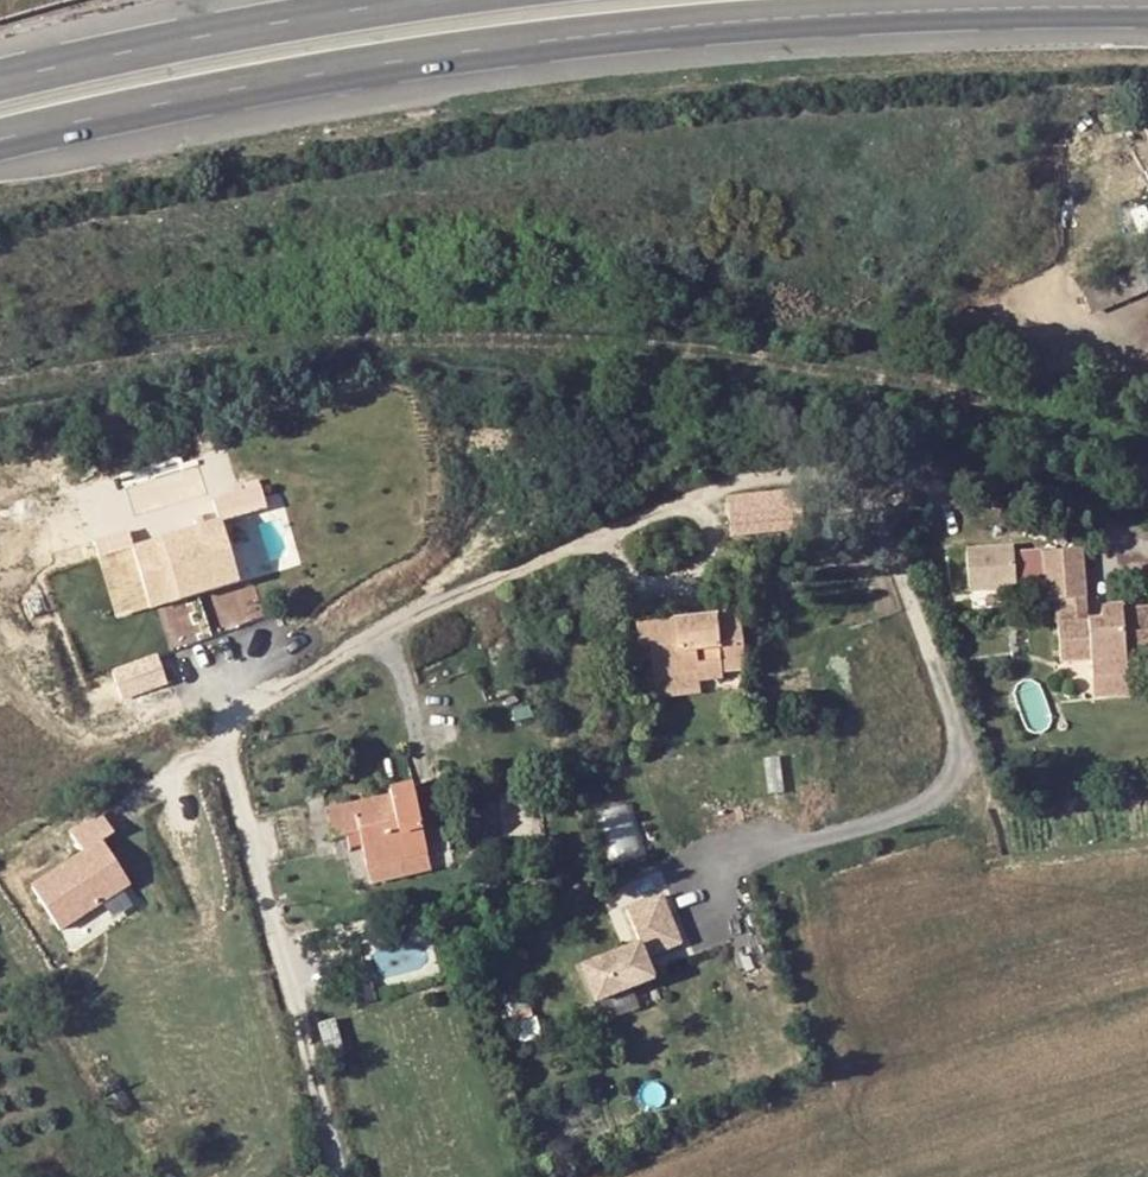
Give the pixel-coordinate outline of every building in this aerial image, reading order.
[(1129,274),(1089,295),(1098,312),(1138,291),(1129,274)] [(734,535),(795,531),(793,489),(731,493),(734,535)] [(234,518),(135,545),(152,608),(251,582),(234,518)] [(1068,585),(1060,537),(1016,543),(1024,591),(1030,590),(1068,585)] [(1030,590),(1035,617),(1072,612),(1068,585),(1030,590)] [(1072,612),(1035,617),(1043,664),(1076,659),(1079,676),(1115,671),(1113,659),(1141,655),(1137,627),(1147,625),(1147,596),(1104,602),(1105,607),(1072,612)] [(652,654),(654,672),(696,667),(750,660),(744,609),(637,619),(640,655),(652,654)] [(122,696),(170,687),(164,656),(117,664),(122,696)] [(698,681),(696,667),(654,672),(655,685),(698,681)] [(441,761),(396,770),(398,776),(333,792),(339,817),(365,810),(374,846),(435,831),(457,825),(441,761)] [(634,800),(601,810),(617,864),(650,854),(634,800)] [(85,854),(35,880),(60,928),(141,886),(103,814),(72,830),(85,854)] [(379,864),(439,848),(435,831),(374,846),(379,864)] [(610,924),(557,952),(575,986),(628,957),(610,924)]
